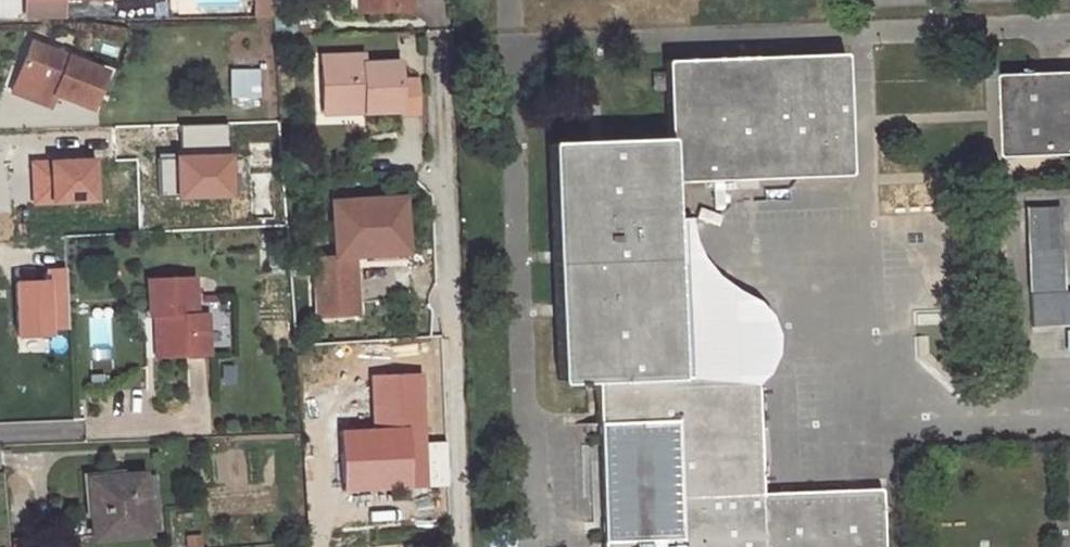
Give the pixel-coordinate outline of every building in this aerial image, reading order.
[(271,0),(258,0),(258,3),(256,3),(256,19),(272,19),(271,0)] [(408,0),(363,0),(364,11),(408,11),(408,0)] [(105,73),(30,44),(15,85),(53,100),(55,95),(91,109),(105,73)] [(675,218),(673,181),(846,174),(850,170),(846,57),(843,54),(670,60),(665,64),(669,138),(553,143),(549,147),(558,379),(563,383),(598,382),(605,546),(884,546),(882,492),(879,488),(762,493),(758,377),(755,374),(694,376),(693,353),(733,290),(708,269),(694,246),(688,217),(675,218)] [(360,113),(400,112),(400,117),(419,116),(418,84),(399,84),(399,65),(363,66),(362,56),(319,57),(320,105),(360,104),(360,113)] [(230,98),(260,98),(260,68),(230,68),(230,98)] [(1003,74),(1007,149),(1011,153),(1069,151),(1069,69),(1008,71),(1003,74)] [(53,100),(15,85),(12,92),(50,107),(53,100)] [(320,113),(360,113),(360,104),(320,105),(320,113)] [(355,255),(406,252),(403,196),(331,201),(334,256),(312,257),(315,311),(358,310),(355,255)] [(1030,325),(1069,323),(1069,273),(1067,273),(1064,205),(1026,206),(1030,325)] [(12,275),(16,333),(69,330),(65,272),(12,275)] [(162,316),(163,356),(208,353),(207,312),(196,312),(195,277),(149,280),(151,316),(157,316),(162,316)] [(753,302),(733,290),(693,353),(694,376),(755,374),(764,373),(774,354),(774,334),(766,316),(753,302)] [(17,350),(47,350),(46,334),(16,335),(17,350)] [(383,462),(366,463),(367,477),(384,475),(383,462)] [(152,473),(89,479),(94,539),(158,533),(152,473)]
